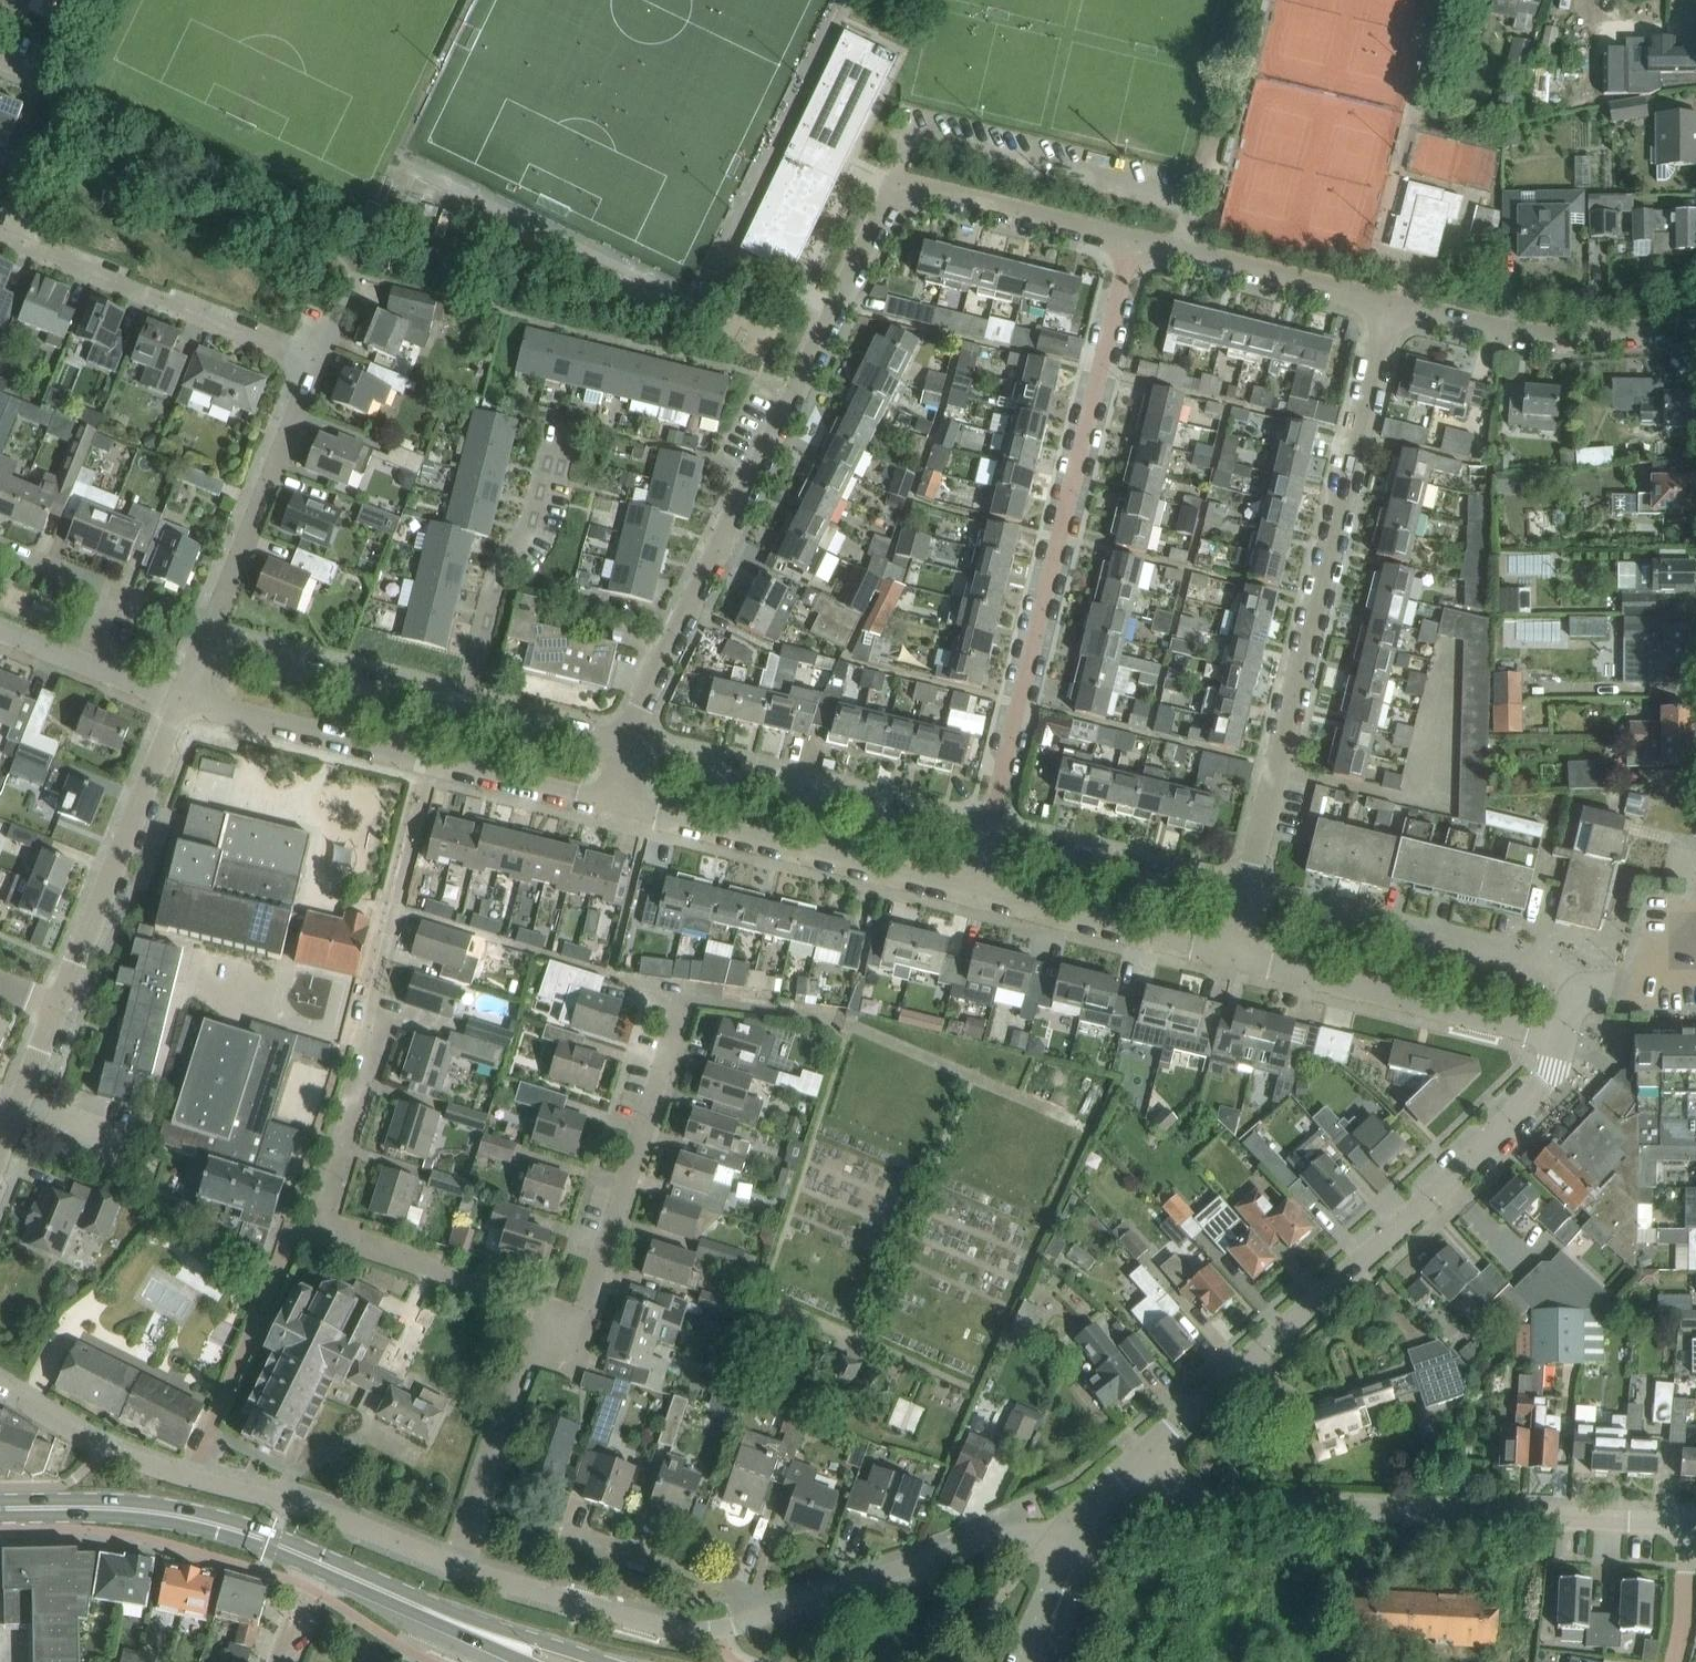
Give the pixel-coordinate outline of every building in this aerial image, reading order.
[(30,11),(50,20),(59,0),(34,0),(30,11)] [(1519,0),(1516,14),(1517,14),(1536,19),(1539,5),(1540,0),(1517,0),(1519,0)] [(1604,51),(1604,95),(1658,95),(1667,91),(1667,73),(1679,73),(1695,73),(1695,49),(1674,49),(1674,40),(1649,40),(1626,40),(1626,51),(1604,51)] [(846,150),(847,151),(874,103),(894,63),(896,58),(879,49),(876,54),(855,44),(804,149),(792,143),(741,250),(755,256),(756,254),(763,257),(762,260),(793,274),(846,163),(841,160),(846,150)] [(24,107),(0,98),(0,143),(7,146),(5,151),(17,156),(32,119),(21,114),(24,107)] [(1615,103),(1609,104),(1612,123),(1647,118),(1644,98),(1615,103)] [(1657,182),(1666,181),(1671,179),(1673,175),(1675,171),(1675,167),(1695,167),(1695,115),(1656,115),(1657,182)] [(1411,185),(1402,217),(1413,220),(1405,251),(1437,259),(1447,220),(1457,222),(1463,198),(1411,185)] [(1521,194),(1504,194),(1504,235),(1506,235),(1505,225),(1520,225),(1520,235),(1520,258),(1567,258),(1567,216),(1567,206),(1582,206),(1582,216),(1582,226),(1584,226),(1583,193),(1536,194),(1521,194)] [(1477,207),(1470,237),(1494,243),(1502,214),(1477,207)] [(1679,212),(1671,212),(1634,213),(1633,221),(1634,242),(1653,242),(1653,258),(1673,257),(1673,252),(1695,251),(1695,212),(1679,212)] [(1617,237),(1617,215),(1617,214),(1591,214),(1591,237),(1617,237)] [(943,287),(953,250),(935,245),(934,247),(925,245),(917,275),(927,277),(925,283),(943,287)] [(969,289),(977,257),(968,255),(969,254),(953,250),(943,287),(961,291),(962,287),(969,289)] [(995,300),(1004,262),(986,258),(986,259),(977,257),(969,289),(980,291),(978,296),(995,300)] [(1020,306),(1029,270),(1020,268),(1021,266),(1004,262),(995,300),(1020,306)] [(4,330),(17,299),(3,293),(13,269),(0,264),(0,328),(4,330)] [(1046,313),(1056,275),(1038,271),(1038,272),(1029,270),(1020,306),(1019,313),(1029,315),(1030,309),(1046,313)] [(1056,275),(1046,313),(1063,317),(1073,319),(1074,313),(1082,283),(1072,281),(1073,279),(1056,275)] [(38,279),(29,299),(20,322),(50,334),(46,344),(60,350),(75,315),(61,310),(69,291),(38,279)] [(366,321),(357,345),(369,350),(368,352),(373,354),(374,351),(396,360),(404,341),(424,348),(430,333),(433,321),(438,299),(393,288),(393,289),(395,290),(388,318),(375,313),(371,312),(370,311),(369,313),(366,321)] [(93,301),(85,322),(78,338),(95,345),(88,362),(116,373),(127,345),(114,339),(124,314),(93,301)] [(934,326),(938,309),(911,302),(907,319),(934,326)] [(1175,306),(1163,353),(1174,356),(1177,345),(1194,349),(1203,311),(1185,307),(1184,308),(1175,306)] [(959,332),(965,309),(960,307),(959,314),(938,309),(934,326),(959,332)] [(968,316),(969,310),(965,309),(959,332),(985,339),(989,322),(968,316)] [(1203,311),(1194,349),(1211,353),(1212,348),(1221,350),(1229,319),(1219,316),(1219,315),(1203,311)] [(1229,319),(1221,350),(1229,352),(1228,356),(1245,361),(1254,324),(1237,319),(1236,321),(1229,319)] [(989,322),(985,339),(1001,343),(1011,346),(1016,328),(989,322)] [(149,323),(140,344),(133,362),(149,369),(143,385),(171,396),(182,367),(169,362),(179,336),(149,323)] [(1254,324),(1245,361),(1262,365),(1264,359),(1273,361),(1280,331),(1270,329),(1271,328),(1254,324)] [(879,336),(865,365),(900,382),(912,356),(920,342),(892,328),(886,339),(879,336)] [(1016,328),(1011,346),(1022,349),(1026,330),(1016,328)] [(526,330),(516,372),(546,379),(555,343),(539,339),(540,334),(526,330)] [(1273,361),(1270,375),(1277,377),(1279,369),(1297,374),(1306,336),(1289,332),(1288,333),(1280,331),(1273,361)] [(1037,352),(1063,358),(1069,338),(1042,332),(1037,352)] [(1297,374),(1292,397),(1308,401),(1314,378),(1315,372),(1324,374),(1332,344),(1322,342),(1323,340),(1306,336),(1297,374)] [(555,343),(546,379),(574,386),(585,345),(571,341),(570,347),(555,343)] [(964,342),(957,369),(974,373),(981,346),(964,342)] [(585,345),(574,386),(587,389),(584,402),(600,406),(603,393),(612,357),(597,353),(598,348),(585,345)] [(199,348),(191,369),(184,386),(214,398),(211,404),(232,412),(234,406),(253,414),(266,381),(216,361),(218,356),(199,348)] [(1058,376),(1060,366),(1011,354),(1008,364),(1023,368),(1019,385),(1055,394),(1059,376),(1058,376)] [(612,357),(603,393),(632,400),(642,359),(629,355),(628,361),(612,357)] [(1434,407),(1443,370),(1428,366),(1429,361),(1407,356),(1397,398),(1434,407)] [(642,359),(632,400),(661,407),(670,372),(654,368),(656,362),(642,359)] [(1161,364),(1157,381),(1183,388),(1188,371),(1161,364)] [(410,380),(391,373),(371,365),(376,368),(371,382),(346,372),(333,403),(368,417),(374,401),(385,406),(392,390),(404,395),(407,387),(410,380)] [(865,365),(853,388),(888,406),(900,382),(865,365)] [(661,407),(658,420),(673,424),(676,411),(690,415),(700,373),(687,370),(685,375),(672,372),(670,372),(661,407)] [(1461,374),(1443,370),(1434,407),(1451,411),(1449,418),(1465,422),(1469,406),(1463,404),(1470,378),(1460,376),(1461,374)] [(930,371),(924,393),(942,398),(948,376),(930,371)] [(700,373),(690,415),(702,418),(700,429),(717,433),(730,380),(728,380),(727,386),(712,382),(714,376),(702,374),(700,373)] [(1210,395),(1215,377),(1203,374),(1198,392),(1210,395)] [(1224,379),(1215,377),(1210,395),(1220,397),(1224,379)] [(1262,407),(1266,390),(1268,380),(1258,378),(1251,405),(1262,407)] [(410,380),(407,387),(414,390),(417,383),(410,380)] [(1613,381),(1613,394),(1613,411),(1640,411),(1639,426),(1663,427),(1663,428),(1678,428),(1695,428),(1695,395),(1664,395),(1664,381),(1629,381),(1613,381)] [(971,389),(954,385),(951,396),(968,400),(971,389)] [(1050,411),(1055,394),(1019,385),(1014,402),(1020,404),(1018,412),(1047,419),(1049,410),(1050,411)] [(1512,386),(1510,408),(1508,425),(1523,426),(1523,430),(1555,433),(1556,419),(1557,419),(1559,390),(1512,386)] [(853,388),(846,403),(853,406),(849,415),(877,429),(888,406),(853,388)] [(1185,397),(1176,395),(1154,390),(1152,399),(1145,397),(1141,414),(1178,423),(1185,397)] [(1272,410),(1276,392),(1266,390),(1262,407),(1272,410)] [(924,393),(921,405),(926,406),(939,410),(942,398),(924,393)] [(5,414),(12,398),(0,394),(0,428),(5,414)] [(965,410),(968,400),(951,396),(948,405),(965,410)] [(1292,397),(1288,414),(1313,420),(1317,403),(1308,401),(1292,397)] [(18,419),(24,403),(12,398),(5,414),(0,428),(0,451),(5,453),(18,419)] [(1225,406),(1208,402),(1205,413),(1222,416),(1225,406)] [(462,408),(460,416),(473,419),(475,411),(462,408)] [(1247,423),(1250,412),(1233,408),(1230,419),(1247,423)] [(102,418),(80,409),(74,422),(81,425),(97,431),(102,418)] [(476,411),(469,440),(505,449),(511,451),(515,436),(518,422),(497,416),(476,411)] [(1045,428),(1047,419),(1018,412),(1016,420),(1010,419),(1005,437),(1042,446),(1046,428),(1045,428)] [(1172,450),(1178,423),(1141,414),(1136,431),(1144,433),(1141,443),(1172,450)] [(838,420),(830,436),(864,453),(877,429),(849,415),(845,423),(838,420)] [(920,419),(916,431),(929,436),(934,424),(922,420),(920,419)] [(1315,440),(1317,430),(1288,423),(1286,432),(1279,430),(1275,448),(1312,457),(1316,440),(1315,440)] [(1424,447),(1428,431),(1402,424),(1398,441),(1424,447)] [(26,487),(12,521),(42,533),(50,513),(62,518),(67,504),(76,482),(77,482),(82,470),(97,432),(97,431),(81,425),(75,439),(79,441),(62,482),(48,477),(41,493),(26,487)] [(1474,435),(1447,429),(1444,440),(1428,437),(1429,431),(1428,431),(1424,447),(1468,459),(1474,435)] [(911,433),(907,444),(924,451),(928,439),(911,433)] [(955,440),(938,434),(935,445),(951,451),(955,440)] [(146,439),(143,446),(154,450),(159,439),(152,436),(146,439)] [(374,451),(371,449),(350,441),(347,447),(320,436),(307,470),(344,485),(350,470),(364,475),(374,451)] [(830,436),(822,451),(829,455),(825,463),(853,477),(864,453),(830,436)] [(1038,463),(1042,446),(1005,437),(1001,453),(1007,455),(1004,465),(1034,472),(1036,462),(1038,463)] [(469,440),(461,470),(503,480),(506,466),(511,451),(505,449),(469,440)] [(1166,475),(1172,450),(1141,443),(1139,451),(1132,449),(1128,466),(1166,475)] [(921,460),(924,451),(907,444),(904,453),(921,460)] [(1212,460),(1215,449),(1198,444),(1195,456),(1212,460)] [(426,458),(394,445),(387,463),(419,476),(426,458)] [(948,461),(951,451),(935,445),(925,470),(942,476),(948,461)] [(1308,474),(1312,457),(1275,448),(1271,465),(1277,466),(1275,475),(1304,482),(1307,474),(1308,474)] [(1238,466),(1240,455),(1223,450),(1220,462),(1238,466)] [(703,463),(703,461),(662,451),(655,481),(696,491),(700,478),(694,476),(698,461),(703,463)] [(1461,466),(1425,457),(1403,451),(1401,461),(1394,459),(1390,476),(1427,485),(1430,472),(1457,479),(1461,466)] [(171,452),(168,460),(182,466),(185,458),(171,452)] [(1595,452),(1576,453),(1577,469),(1596,468),(1595,452)] [(1210,470),(1212,460),(1195,456),(1192,465),(1210,470)] [(0,462),(0,517),(12,521),(26,487),(11,481),(18,465),(1,458),(0,462)] [(1695,480),(1682,479),(1682,461),(1652,464),(1652,496),(1628,495),(1628,515),(1664,515),(1664,511),(1695,511),(1695,496),(1695,482),(1695,480)] [(1235,476),(1238,466),(1220,462),(1218,471),(1235,476)] [(815,467),(806,484),(841,501),(853,477),(825,463),(821,471),(815,467)] [(996,471),(992,488),(1029,497),(1033,480),(1032,480),(1034,472),(1004,465),(998,463),(996,471)] [(227,483),(183,466),(177,481),(221,498),(227,483)] [(1159,502),(1166,475),(1128,466),(1124,483),(1131,485),(1129,495),(1159,502)] [(1486,467),(1469,467),(1469,478),(1486,478),(1486,467)] [(422,468),(420,479),(431,482),(433,471),(422,468)] [(898,468),(893,484),(889,495),(905,501),(910,490),(915,475),(898,468)] [(76,482),(67,504),(69,505),(81,510),(68,544),(98,556),(113,517),(121,499),(107,493),(91,488),(96,475),(82,470),(77,482),(76,482)] [(455,497),(454,498),(490,507),(496,509),(500,493),(503,480),(461,470),(455,497)] [(1302,491),(1304,482),(1275,475),(1273,483),(1266,482),(1262,500),(1299,509),(1304,492),(1302,491)] [(1427,485),(1390,476),(1385,493),(1393,495),(1391,504),(1420,511),(1427,485)] [(1497,495),(1515,495),(1514,478),(1497,478),(1497,495)] [(693,504),(696,491),(655,481),(651,493),(636,489),(632,505),(648,509),(647,510),(668,515),(689,521),(689,519),(684,518),(687,503),(693,504)] [(806,484),(799,499),(806,502),(802,510),(830,524),(841,501),(806,484)] [(920,485),(916,495),(934,502),(938,491),(920,485)] [(1025,514),(1029,497),(992,488),(988,505),(995,507),(992,516),(1021,524),(1024,514),(1025,514)] [(342,513),(317,503),(297,495),(283,530),(297,535),(297,536),(302,538),(328,549),(342,513)] [(902,510),(905,501),(889,495),(886,504),(902,510)] [(1153,527),(1159,502),(1129,495),(1127,503),(1119,501),(1115,518),(1153,527)] [(1185,496),(1182,507),(1199,512),(1202,500),(1185,496)] [(1468,496),(1468,521),(1485,522),(1485,499),(1468,496)] [(447,527),(447,528),(474,534),(489,538),(492,524),(496,509),(490,507),(454,498),(447,527)] [(1295,526),(1299,509),(1262,500),(1258,516),(1264,518),(1262,527),(1292,534),(1294,526),(1295,526)] [(1227,507),(1210,502),(1207,514),(1224,518),(1227,507)] [(950,514),(931,510),(914,503),(910,514),(927,520),(929,515),(948,520),(950,514)] [(1414,537),(1420,511),(1391,504),(1388,513),(1381,511),(1377,528),(1414,537)] [(113,517),(98,556),(126,567),(138,537),(151,542),(153,543),(162,521),(164,516),(135,505),(128,523),(113,517)] [(402,519),(365,505),(358,523),(395,537),(402,519)] [(664,530),(668,515),(647,510),(648,509),(632,505),(624,534),(666,545),(669,531),(664,530)] [(1182,507),(1176,533),(1180,534),(1193,537),(1199,512),(1182,507)] [(791,515),(783,531),(818,548),(824,551),(828,553),(839,529),(835,527),(830,524),(802,510),(798,518),(791,515)] [(1222,528),(1224,518),(1207,514),(1205,524),(1222,528)] [(1147,554),(1153,527),(1115,518),(1111,535),(1118,537),(1116,546),(1147,554)] [(151,542),(142,566),(153,570),(150,576),(183,590),(199,548),(186,543),(190,533),(169,525),(162,521),(153,543),(151,542)] [(1485,554),(1485,522),(1468,521),(1467,550),(1485,554)] [(432,523),(425,552),(461,561),(467,563),(471,547),(474,534),(447,528),(447,527),(432,523)] [(1017,542),(1019,532),(989,525),(987,534),(981,533),(977,550),(1014,559),(1018,542),(1017,542)] [(592,526),(588,539),(603,543),(606,530),(592,526)] [(1290,543),(1292,534),(1262,527),(1260,536),(1254,534),(1250,551),(1287,560),(1291,544),(1290,543)] [(1414,537),(1377,528),(1373,545),(1380,547),(1378,556),(1407,564),(1414,537)] [(903,530),(896,555),(913,562),(913,560),(924,564),(932,538),(903,530)] [(783,531),(775,547),(782,550),(778,559),(791,565),(786,575),(801,583),(806,573),(815,578),(828,553),(824,551),(818,548),(783,531)] [(663,558),(666,545),(624,534),(617,563),(653,572),(657,557),(663,558)] [(875,535),(871,545),(888,552),(892,541),(875,535)] [(885,560),(888,552),(871,545),(868,556),(873,558),(867,573),(880,580),(883,581),(889,564),(889,562),(885,560)] [(403,552),(391,548),(387,562),(399,565),(403,552)] [(1170,560),(1186,564),(1189,554),(1172,549),(1170,560)] [(309,578),(332,587),(337,589),(342,576),(337,574),(340,567),(298,550),(297,551),(300,552),(293,571),(270,562),(256,597),(296,612),(309,578)] [(1010,576),(1014,559),(977,550),(972,568),(979,570),(977,578),(1006,585),(1009,576),(1010,576)] [(1484,586),(1485,554),(1467,550),(1460,580),(1465,581),(1484,586)] [(1283,578),(1287,560),(1250,551),(1246,569),(1252,571),(1250,580),(1279,587),(1281,577),(1283,578)] [(425,552),(418,582),(460,592),(463,578),(467,563),(461,561),(425,552)] [(909,571),(913,562),(896,555),(892,565),(889,564),(883,581),(904,587),(909,571)] [(1104,563),(1100,580),(1138,589),(1144,563),(1135,561),(1114,555),(1111,565),(1104,563)] [(1214,560),(1197,556),(1195,566),(1212,570),(1214,560)] [(606,560),(602,578),(613,581),(610,593),(652,603),(655,589),(649,588),(653,572),(617,563),(606,560)] [(1636,596),(1623,596),(1623,613),(1623,615),(1633,615),(1655,615),(1655,597),(1660,593),(1695,593),(1695,563),(1673,563),(1659,563),(1640,564),(1636,564),(1636,596)] [(1415,575),(1406,573),(1384,567),(1382,577),(1375,575),(1371,592),(1409,601),(1415,575)] [(862,616),(880,580),(867,573),(855,568),(838,603),(862,616)] [(1182,583),(1184,573),(1168,568),(1165,579),(1182,583)] [(1207,589),(1209,579),(1193,575),(1190,585),(1207,589)] [(760,578),(748,602),(788,622),(800,597),(760,578)] [(1004,594),(1006,585),(977,578),(975,586),(968,584),(964,602),(1002,611),(1006,594),(1004,594)] [(1100,580),(1093,607),(1131,616),(1138,589),(1100,580)] [(906,587),(904,587),(883,581),(877,593),(881,595),(874,609),(893,613),(898,603),(906,587)] [(1484,611),(1484,586),(1465,581),(1465,607),(1484,611)] [(418,582),(411,610),(447,619),(453,620),(456,605),(460,592),(418,582)] [(1239,596),(1235,614),(1272,623),(1276,605),(1275,605),(1277,596),(1256,590),(1248,588),(1246,598),(1239,596)] [(1519,590),(1492,590),(1492,613),(1519,612),(1519,600),(1519,590)] [(1409,601),(1371,592),(1366,609),(1374,611),(1371,620),(1402,627),(1409,601)] [(508,638),(530,644),(523,669),(607,689),(618,645),(541,626),(541,627),(536,626),(542,600),(519,594),(508,638)] [(845,650),(862,616),(838,603),(820,594),(812,611),(820,615),(811,633),(845,650)] [(1530,599),(1519,600),(1519,612),(1531,612),(1530,599)] [(788,622),(748,602),(737,625),(764,639),(777,643),(788,622)] [(997,628),(1002,611),(964,602),(960,617),(950,614),(947,626),(964,630),(964,631),(994,638),(996,628),(997,628)] [(1093,607),(1087,632),(1125,641),(1131,616),(1093,607)] [(881,636),(893,613),(874,609),(862,632),(881,636)] [(409,618),(404,639),(445,650),(449,636),(453,620),(447,619),(411,610),(409,618)] [(1174,615),(1157,610),(1154,622),(1171,626),(1174,615)] [(1453,640),(1459,613),(1444,610),(1441,625),(1438,636),(1453,640)] [(1227,612),(1223,628),(1231,630),(1228,640),(1234,641),(1264,649),(1266,639),(1268,640),(1272,623),(1235,614),(1227,612)] [(1466,643),(1472,616),(1459,613),(1453,640),(1466,643)] [(1200,621),(1182,616),(1179,628),(1196,632),(1200,621)] [(1489,713),(1489,706),(1491,621),(1472,616),(1466,643),(1463,712),(1489,713)] [(1396,654),(1402,627),(1371,620),(1369,628),(1362,627),(1358,645),(1396,654)] [(1438,636),(1441,625),(1423,621),(1420,632),(1438,636)] [(1169,636),(1171,626),(1154,622),(1152,632),(1169,636)] [(1626,626),(1625,683),(1684,683),(1684,665),(1693,665),(1693,630),(1685,630),(1685,626),(1626,626)] [(1193,642),(1196,632),(1179,628),(1177,638),(1193,642)] [(992,645),(994,638),(964,631),(962,639),(956,637),(952,653),(989,662),(993,646),(992,645)] [(885,639),(881,638),(881,636),(862,632),(862,633),(864,633),(853,654),(869,661),(892,667),(893,661),(880,658),(885,639)] [(1087,632),(1081,658),(1119,667),(1130,671),(1141,673),(1159,677),(1162,667),(1121,657),(1125,641),(1087,632)] [(1435,645),(1438,636),(1420,632),(1418,641),(1435,645)] [(1226,648),(1221,666),(1259,675),(1263,657),(1262,657),(1264,649),(1234,641),(1228,640),(1226,648)] [(1491,640),(1489,706),(1494,706),(1519,706),(1523,706),(1523,687),(1541,687),(1541,660),(1515,660),(1515,659),(1505,660),(1505,640),(1491,640)] [(751,652),(749,651),(729,641),(722,655),(748,668),(751,652)] [(839,662),(818,657),(818,655),(805,651),(805,650),(784,645),(781,658),(802,664),(802,665),(834,673),(839,662)] [(1396,654),(1358,645),(1354,661),(1361,663),(1358,673),(1389,680),(1396,654)] [(938,650),(934,666),(938,667),(935,678),(951,682),(981,689),(983,680),(985,680),(989,662),(952,653),(938,650)] [(772,695),(774,684),(776,675),(780,659),(771,654),(767,672),(763,671),(758,692),(744,688),(736,721),(764,728),(772,695)] [(1081,658),(1074,684),(1112,694),(1119,667),(1081,658)] [(819,703),(812,727),(833,732),(833,734),(830,734),(827,743),(848,748),(850,741),(858,743),(866,712),(841,706),(845,689),(851,666),(840,662),(839,662),(834,673),(823,696),(819,703)] [(1221,666),(1217,683),(1224,684),(1221,693),(1251,700),(1254,691),(1255,692),(1259,675),(1221,666)] [(736,721),(744,688),(748,671),(734,668),(730,685),(714,681),(706,714),(736,721)] [(1186,673),(1168,669),(1166,679),(1184,684),(1186,673)] [(871,690),(875,673),(865,671),(861,687),(871,690)] [(886,676),(875,673),(871,690),(881,692),(886,676)] [(1141,673),(1139,683),(1156,687),(1159,677),(1141,673)] [(1383,705),(1389,680),(1358,673),(1357,680),(1349,678),(1345,696),(1383,705)] [(1424,689),(1428,676),(1411,673),(1407,685),(1424,689)] [(11,727),(6,740),(21,746),(21,745),(26,732),(32,717),(38,703),(25,698),(30,686),(0,674),(0,722),(11,727)] [(1184,684),(1166,679),(1163,691),(1181,695),(1184,684)] [(923,703),(927,686),(917,683),(913,700),(923,703)] [(809,736),(819,703),(823,696),(774,684),(772,695),(764,728),(792,734),(793,732),(809,736)] [(1074,684),(1070,701),(1078,703),(1075,712),(1106,720),(1111,698),(1112,694),(1074,684)] [(1422,697),(1424,689),(1407,685),(1405,693),(1422,697)] [(938,688),(927,686),(923,703),(934,705),(938,688)] [(1207,689),(1200,714),(1209,716),(1247,726),(1251,709),(1249,709),(1251,700),(1221,693),(1207,689)] [(38,703),(32,717),(46,722),(48,717),(56,696),(43,691),(38,703)] [(976,715),(980,699),(954,692),(950,709),(976,715)] [(1383,705),(1345,696),(1341,713),(1348,715),(1346,724),(1376,732),(1383,705)] [(1159,704),(1153,731),(1170,735),(1175,716),(1171,707),(1159,704)] [(1519,730),(1519,706),(1494,706),(1494,731),(1519,730)] [(130,726),(88,709),(78,734),(120,751),(130,726)] [(1692,711),(1670,711),(1661,711),(1661,723),(1629,722),(1629,737),(1692,738),(1692,711)] [(883,757),(892,719),(866,712),(858,743),(867,745),(865,752),(883,757)] [(1488,726),(1489,713),(1463,712),(1463,725),(1488,726)] [(1145,730),(1148,719),(1131,715),(1129,726),(1145,730)] [(1191,729),(1188,740),(1238,753),(1241,743),(1242,744),(1247,726),(1209,716),(1205,732),(1191,729)] [(910,756),(918,725),(892,719),(883,757),(900,761),(901,753),(910,756)] [(1100,727),(1073,721),(1069,738),(1096,744),(1100,727)] [(1370,757),(1376,732),(1346,724),(1344,732),(1337,730),(1332,748),(1370,757)] [(934,769),(944,732),(918,725),(910,756),(919,758),(917,765),(934,769)] [(1412,741),(1415,729),(1398,725),(1395,736),(1412,741)] [(1488,740),(1488,726),(1463,725),(1462,739),(1488,740)] [(1122,751),(1126,734),(1116,731),(1112,748),(1122,751)] [(26,732),(21,745),(35,751),(49,756),(53,758),(58,745),(40,737),(26,732)] [(963,769),(970,738),(944,732),(934,769),(952,774),(953,766),(963,769)] [(1136,736),(1126,734),(1122,751),(1132,753),(1136,736)] [(1410,749),(1412,741),(1395,736),(1393,745),(1410,749)] [(1692,766),(1692,738),(1629,737),(1629,767),(1692,766)] [(1488,753),(1488,740),(1462,739),(1462,753),(1488,753)] [(1173,763),(1177,747),(1168,744),(1164,761),(1173,763)] [(21,746),(15,759),(17,760),(26,763),(48,772),(53,758),(49,756),(21,745),(21,746)] [(1188,749),(1177,747),(1173,763),(1184,766),(1188,749)] [(1370,757),(1332,748),(1328,765),(1336,766),(1333,776),(1364,784),(1370,757)] [(1063,762),(1056,791),(1066,793),(1064,801),(1081,805),(1090,768),(1093,757),(1077,753),(1065,750),(1062,762),(1063,762)] [(1204,753),(1200,770),(1197,782),(1205,784),(1206,779),(1214,780),(1215,773),(1226,776),(1230,760),(1204,753)] [(1487,767),(1488,753),(1462,753),(1461,766),(1487,767)] [(17,760),(11,775),(20,778),(26,763),(17,760)] [(200,770),(233,779),(236,768),(203,760),(200,770)] [(1487,781),(1487,767),(1461,766),(1461,780),(1487,781)] [(1605,766),(1578,767),(1578,790),(1606,789),(1605,766)] [(1090,768),(1081,805),(1098,809),(1100,802),(1109,804),(1116,774),(1090,768)] [(103,793),(82,784),(53,772),(46,789),(65,797),(59,813),(89,825),(103,793)] [(1116,774),(1109,804),(1118,806),(1116,814),(1133,818),(1142,780),(1116,774)] [(1399,792),(1402,782),(1385,778),(1382,788),(1399,792)] [(1142,780),(1133,818),(1150,822),(1152,815),(1160,817),(1167,787),(1142,780)] [(1487,794),(1487,781),(1461,780),(1460,793),(1487,794)] [(1392,882),(1402,840),(1318,820),(1324,798),(1328,799),(1330,789),(1316,786),(1303,839),(1313,841),(1305,872),(1308,873),(1309,866),(1319,869),(1317,875),(1335,879),(1336,873),(1346,875),(1344,882),(1362,886),(1363,880),(1373,882),(1371,888),(1389,893),(1391,882),(1392,882)] [(1167,787),(1160,817),(1169,819),(1168,826),(1185,831),(1194,793),(1167,787)] [(1337,791),(1334,802),(1347,805),(1350,794),(1337,791)] [(1194,793),(1185,831),(1202,835),(1204,827),(1213,830),(1221,800),(1194,793)] [(1486,808),(1487,794),(1460,793),(1460,807),(1486,808)] [(1366,806),(1365,808),(1378,812),(1381,802),(1367,799),(1366,806)] [(1381,802),(1378,812),(1393,815),(1393,813),(1395,806),(1381,802)] [(290,926),(292,915),(312,836),(225,814),(225,815),(191,807),(182,844),(179,843),(169,883),(167,883),(166,886),(160,912),(156,929),(169,933),(169,931),(269,956),(268,957),(281,960),(290,926)] [(1486,813),(1486,808),(1460,807),(1459,821),(1481,827),(1482,825),(1486,826),(1486,813)] [(1628,835),(1622,834),(1626,820),(1584,809),(1580,824),(1593,827),(1586,855),(1603,860),(1621,864),(1628,835)] [(430,847),(427,860),(439,862),(439,859),(452,862),(462,823),(448,819),(450,813),(439,810),(437,817),(430,847)] [(1493,828),(1496,815),(1486,813),(1486,826),(1493,828)] [(1502,830),(1505,818),(1496,815),(1493,828),(1502,830)] [(1512,833),(1515,820),(1505,818),(1502,830),(1512,833)] [(462,823),(452,862),(464,865),(463,869),(474,872),(486,822),(476,820),(475,826),(462,823)] [(1522,835),(1525,822),(1515,820),(1512,833),(1522,835)] [(1406,821),(1402,840),(1392,882),(1391,882),(1435,893),(1444,852),(1430,848),(1434,827),(1406,821)] [(486,822),(474,872),(484,874),(485,869),(499,873),(509,834),(495,831),(496,825),(486,822)] [(1532,837),(1535,825),(1525,822),(1522,835),(1532,837)] [(13,825),(7,839),(32,849),(38,835),(13,825)] [(1541,840),(1545,827),(1535,825),(1532,837),(1541,840)] [(509,834),(499,873),(511,876),(510,880),(520,882),(532,833),(523,831),(521,837),(509,834)] [(1478,838),(1449,831),(1444,852),(1435,893),(1478,903),(1488,862),(1473,858),(1478,838)] [(532,833),(520,882),(531,885),(532,880),(545,883),(554,845),(541,842),(543,836),(532,833)] [(554,845),(545,883),(557,886),(556,891),(567,894),(579,845),(569,842),(568,848),(554,845)] [(579,845),(567,894),(578,897),(579,892),(592,895),(601,857),(588,853),(589,847),(579,845)] [(1539,853),(1510,846),(1505,866),(1488,862),(1478,903),(1524,915),(1539,853)] [(1586,855),(1555,847),(1553,856),(1558,857),(1543,917),(1556,920),(1556,921),(1599,932),(1616,864),(1621,865),(1621,864),(1603,860),(1586,855)] [(45,852),(33,882),(62,893),(74,864),(54,856),(45,852)] [(601,857),(592,895),(603,898),(602,902),(614,905),(626,856),(616,853),(614,860),(601,857)] [(650,892),(642,924),(657,928),(682,934),(683,929),(686,916),(687,916),(695,879),(679,875),(677,882),(667,880),(664,895),(650,892)] [(14,894),(9,906),(41,919),(50,923),(62,893),(33,882),(21,877),(18,876),(12,891),(14,894)] [(713,922),(720,893),(711,891),(713,883),(695,879),(687,916),(686,916),(683,929),(710,936),(713,922)] [(739,929),(748,892),(731,888),(729,895),(720,893),(713,922),(739,929)] [(766,935),(773,906),(763,903),(765,896),(748,892),(739,929),(766,935)] [(437,917),(441,904),(428,900),(424,913),(437,917)] [(791,941),(800,905),(783,900),(780,908),(773,906),(766,935),(764,943),(773,945),(775,937),(791,941)] [(482,901),(479,916),(487,919),(491,903),(482,901)] [(455,908),(441,904),(437,917),(451,921),(455,908)] [(816,948),(823,918),(815,916),(817,909),(800,905),(791,941),(816,948)] [(368,928),(370,919),(347,913),(345,922),(307,913),(306,918),(292,915),(290,926),(304,929),(295,962),(358,977),(370,928),(368,928)] [(832,920),(823,918),(816,948),(842,954),(840,966),(858,970),(866,935),(849,930),(850,927),(853,927),(855,918),(834,913),(832,920)] [(483,931),(487,919),(479,916),(474,915),(470,927),(483,931)] [(50,923),(41,919),(30,944),(40,948),(50,923)] [(497,935),(500,923),(487,919),(483,931),(497,935)] [(523,920),(520,929),(533,934),(536,924),(523,920)] [(418,938),(413,956),(444,965),(440,978),(471,988),(480,959),(466,955),(471,938),(423,923),(422,927),(424,927),(421,939),(418,938)] [(98,1095),(98,1096),(102,1097),(129,1103),(137,1072),(153,1076),(183,952),(152,944),(156,929),(140,925),(132,956),(140,958),(136,973),(121,969),(117,986),(132,989),(127,1009),(126,1015),(124,1021),(113,1067),(106,1065),(99,1091),(98,1095)] [(873,939),(867,967),(895,973),(896,966),(911,969),(920,934),(891,927),(887,942),(873,939)] [(529,946),(533,934),(520,929),(516,942),(529,946)] [(543,950),(546,938),(533,934),(529,946),(543,950)] [(920,934),(911,969),(939,976),(938,983),(954,987),(961,960),(946,955),(949,941),(920,934)] [(575,960),(579,947),(565,943),(561,956),(575,960)] [(592,952),(579,947),(575,960),(588,964),(592,952)] [(954,987),(951,999),(993,1009),(998,990),(1006,955),(976,948),(973,963),(961,960),(954,987)] [(703,963),(700,983),(725,986),(732,960),(706,954),(704,964),(703,963)] [(1006,955),(998,990),(1025,997),(1020,1015),(1035,1018),(1037,1008),(1038,1008),(1045,980),(1031,977),(1035,962),(1006,955)] [(732,960),(725,986),(752,989),(753,983),(756,973),(747,972),(749,964),(732,960)] [(692,962),(690,981),(697,982),(700,983),(703,963),(692,962)] [(661,963),(659,977),(672,979),(674,965),(661,963)] [(558,987),(556,994),(569,997),(566,1006),(560,1024),(572,1028),(590,1033),(611,1040),(622,1003),(600,996),(593,994),(599,977),(565,966),(558,987)] [(1045,980),(1038,1008),(1081,1019),(1083,1011),(1091,975),(1062,968),(1058,984),(1045,980)] [(753,983),(752,989),(775,992),(776,979),(766,978),(766,974),(756,973),(753,983)] [(460,989),(437,982),(416,975),(407,1005),(451,1019),(460,989)] [(1091,975),(1083,1011),(1110,1018),(1108,1025),(1111,1025),(1123,1028),(1130,1001),(1116,998),(1120,982),(1091,975)] [(805,997),(807,986),(808,980),(798,978),(796,996),(805,997)] [(859,978),(846,1010),(849,1010),(858,1012),(865,979),(859,978)] [(817,998),(819,981),(808,980),(807,986),(805,997),(817,998)] [(1121,1038),(1120,1040),(1148,1047),(1163,1050),(1168,1030),(1176,996),(1147,989),(1143,1004),(1130,1001),(1123,1028),(1121,1038)] [(1163,1050),(1160,1063),(1170,1066),(1174,1050),(1207,1058),(1216,1022),(1202,1018),(1205,1003),(1176,996),(1168,1030),(1163,1050)] [(1212,1064),(1209,1075),(1223,1079),(1226,1067),(1239,1070),(1244,1047),(1258,1050),(1266,1018),(1240,1011),(1240,1010),(1238,1009),(1231,1037),(1217,1033),(1210,1063),(1212,1064)] [(918,1013),(914,1026),(936,1031),(939,1017),(918,1013)] [(165,1121),(159,1142),(182,1149),(184,1144),(199,1149),(196,1159),(197,1159),(210,1163),(196,1208),(222,1216),(221,1219),(229,1222),(230,1218),(246,1223),(236,1257),(258,1264),(268,1230),(269,1230),(285,1183),(284,1183),(299,1132),(271,1123),(293,1051),(298,1037),(260,1025),(253,1022),(249,1035),(205,1021),(205,1022),(188,1017),(176,1053),(184,1055),(193,1058),(173,1124),(165,1121)] [(1258,1050),(1253,1069),(1266,1073),(1267,1069),(1281,1072),(1279,1081),(1276,1090),(1291,1094),(1294,1084),(1296,1075),(1301,1054),(1287,1050),(1294,1023),(1292,1023),(1292,1024),(1266,1018),(1258,1050)] [(723,1022),(713,1053),(740,1061),(736,1074),(752,1079),(775,1086),(779,1073),(767,1069),(776,1038),(766,1035),(762,1034),(767,1022),(745,1019),(742,1028),(723,1022)] [(9,1025),(0,1021),(0,1049),(9,1025)] [(509,1052),(514,1036),(470,1022),(465,1038),(504,1051),(509,1052)] [(581,1036),(560,1030),(545,1025),(541,1039),(561,1045),(550,1078),(595,1091),(605,1058),(577,1049),(581,1036)] [(968,1027),(966,1037),(983,1041),(985,1031),(968,1027)] [(1321,1030),(1315,1051),(1314,1056),(1346,1064),(1352,1037),(1321,1030)] [(504,1051),(465,1038),(452,1034),(448,1047),(417,1037),(403,1080),(440,1092),(452,1055),(498,1070),(504,1051)] [(1661,1041),(1661,1117),(1661,1148),(1695,1148),(1695,1041),(1693,1041),(1693,1034),(1681,1034),(1681,1041),(1661,1041)] [(298,1037),(293,1051),(335,1064),(339,1050),(298,1037)] [(1014,1040),(1012,1048),(1028,1052),(1030,1044),(1014,1040)] [(1621,1071),(1612,1081),(1638,1105),(1637,1147),(1639,1147),(1661,1148),(1661,1117),(1661,1041),(1633,1041),(1634,1045),(1630,1045),(1629,1071),(1621,1071)] [(1391,1065),(1390,1069),(1396,1070),(1393,1085),(1421,1092),(1406,1106),(1409,1109),(1425,1125),(1477,1074),(1474,1063),(1396,1044),(1391,1065)] [(709,1066),(700,1096),(728,1105),(724,1119),(738,1123),(755,1129),(764,1101),(747,1096),(752,1079),(736,1074),(709,1066)] [(775,1086),(790,1091),(794,1078),(779,1073),(775,1086)] [(1639,1172),(1639,1147),(1637,1147),(1638,1105),(1612,1081),(1589,1105),(1596,1111),(1560,1150),(1553,1143),(1534,1164),(1540,1169),(1535,1175),(1575,1213),(1579,1208),(1591,1219),(1612,1238),(1605,1245),(1635,1273),(1636,1272),(1637,1230),(1638,1206),(1638,1190),(1639,1172)] [(586,1118),(564,1111),(543,1104),(546,1092),(568,1098),(568,1097),(521,1082),(515,1102),(542,1110),(533,1139),(575,1153),(586,1118)] [(1298,1083),(1297,1095),(1309,1096),(1309,1084),(1298,1083)] [(439,1115),(421,1109),(400,1103),(386,1147),(425,1160),(439,1115)] [(488,1116),(450,1104),(445,1119),(483,1131),(488,1116)] [(1323,1109),(1311,1121),(1321,1132),(1344,1155),(1357,1168),(1368,1156),(1380,1168),(1402,1146),(1387,1131),(1381,1125),(1373,1116),(1362,1127),(1354,1118),(1348,1124),(1344,1120),(1339,1125),(1323,1109)] [(695,1110),(686,1140),(712,1148),(708,1163),(718,1165),(737,1171),(742,1173),(750,1145),(733,1140),(738,1123),(724,1119),(695,1110)] [(801,1120),(791,1118),(787,1132),(796,1135),(801,1120)] [(1333,1165),(1344,1155),(1321,1132),(1287,1162),(1332,1212),(1337,1208),(1340,1209),(1351,1199),(1350,1196),(1356,1191),(1333,1165)] [(516,1145),(484,1135),(479,1152),(511,1162),(516,1145)] [(1639,1147),(1639,1172),(1653,1172),(1653,1162),(1695,1162),(1695,1148),(1661,1148),(1639,1147)] [(681,1154),(672,1184),(700,1193),(695,1208),(702,1209),(723,1216),(732,1189),(737,1171),(718,1165),(708,1163),(681,1154)] [(557,1212),(565,1187),(568,1176),(534,1165),(522,1201),(557,1212)] [(1274,1173),(1289,1191),(1299,1182),(1283,1165),(1274,1173)] [(783,1169),(779,1183),(791,1187),(796,1171),(784,1167),(783,1169)] [(418,1180),(405,1176),(384,1169),(371,1211),(418,1226),(423,1211),(410,1207),(418,1180)] [(1639,1172),(1638,1190),(1653,1190),(1653,1172),(1639,1172)] [(468,1183),(435,1173),(430,1188),(463,1198),(468,1183)] [(1519,1178),(1491,1206),(1506,1221),(1512,1227),(1526,1213),(1534,1221),(1536,1220),(1553,1237),(1569,1220),(1570,1218),(1569,1217),(1553,1201),(1547,1207),(1519,1178)] [(778,1186),(775,1196),(787,1200),(790,1190),(778,1186)] [(1289,1249),(1312,1230),(1287,1202),(1278,1211),(1258,1188),(1235,1208),(1256,1232),(1266,1222),(1289,1249)] [(121,1201),(96,1191),(86,1217),(77,1213),(82,1204),(47,1189),(39,1208),(35,1206),(29,1223),(33,1224),(25,1243),(60,1257),(73,1225),(106,1238),(121,1201)] [(1685,1190),(1685,1217),(1686,1230),(1689,1230),(1689,1231),(1695,1231),(1695,1189),(1685,1190)] [(1653,1207),(1653,1190),(1638,1190),(1638,1206),(1653,1207)] [(463,1203),(461,1210),(465,1212),(473,1208),(475,1202),(473,1201),(475,1194),(467,1191),(463,1203)] [(1177,1198),(1164,1209),(1180,1227),(1193,1216),(1177,1198)] [(668,1199),(658,1229),(679,1235),(693,1239),(696,1227),(707,1231),(723,1216),(702,1209),(695,1208),(668,1199)] [(507,1230),(501,1248),(526,1256),(524,1261),(545,1268),(552,1247),(547,1245),(550,1233),(525,1226),(529,1212),(498,1203),(491,1225),(507,1230)] [(1266,1272),(1274,1265),(1272,1264),(1276,1261),(1252,1233),(1241,1243),(1230,1231),(1241,1221),(1228,1206),(1205,1226),(1197,1217),(1194,1220),(1225,1256),(1228,1253),(1253,1281),(1265,1271),(1266,1272)] [(1638,1206),(1637,1230),(1653,1230),(1653,1207),(1638,1206)] [(1591,1219),(1580,1230),(1581,1231),(1602,1250),(1605,1245),(1612,1238),(1591,1219)] [(1569,1220),(1553,1237),(1564,1248),(1565,1249),(1566,1248),(1581,1231),(1580,1230),(1569,1220)] [(1123,1221),(1111,1231),(1120,1241),(1132,1231),(1123,1221)] [(1686,1230),(1657,1230),(1657,1244),(1689,1244),(1689,1231),(1689,1230),(1686,1230)] [(1149,1250),(1132,1231),(1120,1241),(1138,1261),(1149,1250)] [(1053,1235),(1043,1252),(1056,1259),(1065,1243),(1053,1235)] [(703,1240),(698,1257),(741,1270),(746,1254),(703,1240)] [(697,1257),(675,1250),(654,1243),(644,1275),(688,1289),(688,1288),(697,1291),(702,1275),(693,1272),(697,1257)] [(196,1246),(185,1266),(226,1289),(237,1269),(196,1246)] [(1447,1248),(1423,1271),(1453,1303),(1462,1294),(1480,1314),(1493,1301),(1495,1299),(1476,1279),(1481,1274),(1468,1261),(1464,1265),(1447,1248)] [(1541,1263),(1515,1289),(1533,1306),(1585,1309),(1604,1310),(1606,1310),(1614,1300),(1560,1252),(1548,1264),(1541,1263)] [(1232,1303),(1232,1299),(1236,1296),(1235,1295),(1233,1296),(1209,1268),(1196,1278),(1176,1255),(1161,1269),(1191,1303),(1197,1298),(1213,1316),(1222,1308),(1226,1309),(1232,1303)] [(1194,1347),(1170,1318),(1180,1309),(1143,1266),(1129,1277),(1147,1298),(1130,1312),(1174,1363),(1194,1347)] [(62,1279),(59,1285),(62,1291),(68,1294),(74,1292),(77,1286),(75,1280),(69,1277),(62,1279)] [(344,1388),(348,1380),(372,1333),(382,1313),(377,1311),(385,1295),(357,1281),(354,1288),(352,1286),(349,1289),(338,1284),(323,1287),(315,1303),(314,1301),(312,1292),(302,1287),(293,1293),(285,1309),(283,1308),(282,1311),(284,1311),(279,1322),(274,1319),(267,1334),(272,1336),(267,1346),(265,1345),(264,1348),(274,1353),(245,1411),(243,1410),(242,1413),(253,1418),(243,1438),(285,1458),(295,1439),(306,1444),(327,1401),(325,1400),(334,1382),(344,1388)] [(1495,1299),(1493,1301),(1515,1323),(1530,1308),(1530,1309),(1533,1306),(1515,1289),(1514,1289),(1509,1285),(1495,1299)] [(703,1292),(699,1306),(701,1306),(750,1322),(754,1308),(741,1304),(703,1292)] [(619,1313),(614,1329),(658,1342),(675,1347),(680,1331),(686,1311),(698,1315),(701,1306),(699,1306),(689,1303),(680,1300),(659,1293),(654,1309),(627,1300),(622,1314),(619,1313)] [(1692,1296),(1658,1296),(1658,1312),(1680,1312),(1691,1312),(1692,1296)] [(1530,1308),(1515,1323),(1518,1325),(1517,1325),(1516,1364),(1531,1364),(1532,1326),(1533,1306),(1530,1309),(1530,1308)] [(1532,1326),(1531,1364),(1532,1364),(1533,1364),(1584,1365),(1585,1309),(1533,1306),(1532,1326)] [(1585,1309),(1584,1365),(1603,1365),(1604,1310),(1585,1309)] [(1680,1312),(1680,1329),(1695,1330),(1695,1312),(1691,1312),(1680,1312)] [(1134,1392),(1142,1386),(1094,1324),(1077,1337),(1101,1368),(1098,1371),(1101,1375),(1087,1386),(1105,1408),(1119,1398),(1122,1402),(1126,1399),(1129,1400),(1134,1395),(1134,1392)] [(652,1359),(657,1342),(614,1329),(610,1343),(613,1344),(608,1359),(636,1368),(631,1382),(661,1392),(670,1365),(652,1359)] [(430,1442),(449,1401),(424,1389),(418,1402),(399,1393),(404,1383),(376,1369),(389,1342),(372,1333),(348,1380),(387,1399),(378,1416),(430,1442)] [(1119,1347),(1139,1373),(1155,1360),(1135,1334),(1119,1347)] [(146,1376),(101,1354),(78,1343),(57,1386),(184,1450),(204,1408),(145,1378),(146,1376)] [(832,1376),(836,1378),(828,1395),(843,1401),(850,1384),(854,1386),(862,1366),(841,1356),(832,1376)] [(1458,1359),(1414,1373),(1425,1409),(1464,1396),(1467,1368),(1458,1359)] [(1532,1399),(1528,1468),(1556,1469),(1557,1447),(1558,1433),(1560,1431),(1561,1420),(1558,1416),(1546,1416),(1547,1399),(1542,1399),(1544,1364),(1533,1364),(1532,1364),(1532,1399)] [(615,1382),(585,1373),(581,1387),(610,1396),(615,1382)] [(616,1377),(615,1382),(610,1396),(625,1401),(631,1382),(616,1377)] [(1323,1407),(1310,1411),(1315,1427),(1313,1430),(1316,1437),(1319,1438),(1320,1443),(1361,1429),(1370,1426),(1364,1409),(1394,1399),(1388,1382),(1349,1395),(1350,1398),(1332,1404),(1331,1400),(1330,1399),(1321,1402),(1322,1403),(1323,1407)] [(1670,1424),(1673,1399),(1674,1397),(1675,1386),(1675,1385),(1656,1384),(1653,1423),(1670,1424)] [(1675,1386),(1674,1397),(1695,1398),(1695,1391),(1695,1387),(1675,1386)] [(713,1393),(709,1408),(714,1410),(712,1419),(735,1426),(738,1418),(742,1403),(726,1397),(713,1393)] [(689,1400),(674,1395),(658,1440),(673,1446),(689,1400)] [(1502,1430),(1500,1466),(1528,1468),(1532,1399),(1516,1398),(1514,1430),(1502,1430)] [(1685,1444),(1688,1400),(1673,1399),(1670,1424),(1669,1443),(1685,1444)] [(602,1403),(598,1413),(616,1419),(619,1408),(602,1403)] [(1656,1475),(1658,1453),(1658,1442),(1641,1441),(1643,1403),(1628,1403),(1627,1418),(1624,1473),(1656,1475)] [(40,1429),(5,1408),(3,1412),(0,1410),(0,1466),(23,1475),(24,1472),(34,1476),(44,1472),(54,1445),(36,1439),(40,1429)] [(1024,1448),(1036,1422),(1013,1412),(1002,1438),(1024,1448)] [(521,1477),(558,1489),(579,1427),(542,1414),(521,1477)] [(779,1460),(775,1473),(787,1478),(792,1462),(793,1459),(806,1423),(794,1418),(789,1416),(783,1433),(788,1435),(785,1444),(781,1455),(779,1460)] [(1624,1473),(1627,1418),(1612,1417),(1611,1431),(1595,1431),(1595,1425),(1575,1424),(1573,1459),(1592,1460),(1591,1471),(1624,1473)] [(731,1478),(723,1499),(735,1503),(743,1500),(748,1501),(752,1509),(761,1512),(769,1491),(775,1473),(779,1460),(781,1455),(785,1444),(747,1431),(741,1447),(731,1478)] [(999,1445),(971,1433),(939,1505),(960,1515),(977,1477),(984,1480),(999,1445)] [(621,1511),(629,1490),(637,1467),(586,1449),(575,1481),(588,1485),(584,1498),(621,1511)] [(1682,1451),(1680,1477),(1695,1477),(1695,1452),(1682,1451)] [(660,1482),(652,1503),(687,1515),(694,1494),(697,1486),(700,1477),(682,1470),(686,1459),(670,1454),(660,1482)] [(787,1478),(778,1504),(791,1508),(786,1521),(824,1534),(831,1513),(837,1495),(811,1485),(816,1470),(792,1462),(787,1478)] [(909,1525),(919,1496),(931,1500),(935,1488),(923,1484),(875,1467),(869,1483),(856,1479),(846,1509),(878,1520),(881,1510),(892,1514),(890,1518),(909,1525)] [(93,1555),(78,1554),(78,1546),(67,1547),(67,1549),(50,1550),(50,1547),(39,1547),(39,1550),(4,1551),(5,1625),(34,1625),(35,1661),(80,1661),(80,1619),(88,1621),(93,1582),(93,1583),(97,1555),(93,1555)] [(121,1603),(128,1557),(112,1554),(111,1558),(102,1556),(96,1599),(121,1603)] [(153,1561),(128,1557),(121,1603),(146,1607),(153,1561)] [(182,1615),(192,1569),(180,1567),(179,1569),(168,1566),(158,1609),(182,1615)] [(204,1572),(192,1569),(182,1615),(206,1620),(215,1577),(203,1574),(204,1572)] [(227,1574),(220,1599),(219,1599),(215,1615),(242,1622),(236,1643),(230,1642),(227,1656),(233,1659),(232,1661),(248,1661),(253,1648),(269,1589),(267,1585),(227,1574)] [(1603,1648),(1605,1615),(1589,1614),(1591,1581),(1560,1579),(1559,1595),(1553,1595),(1553,1613),(1558,1614),(1557,1629),(1587,1630),(1586,1647),(1603,1648)] [(1620,1615),(1605,1615),(1603,1648),(1620,1649),(1621,1632),(1651,1633),(1653,1584),(1648,1583),(1648,1580),(1627,1579),(1627,1583),(1622,1582),(1620,1615)] [(1343,1600),(1341,1622),(1341,1633),(1435,1638),(1435,1643),(1495,1647),(1498,1599),(1379,1593),(1378,1602),(1343,1600)] [(141,1653),(125,1649),(121,1661),(138,1661),(141,1653)] [(141,1653),(138,1661),(155,1661),(157,1657),(141,1653)]
